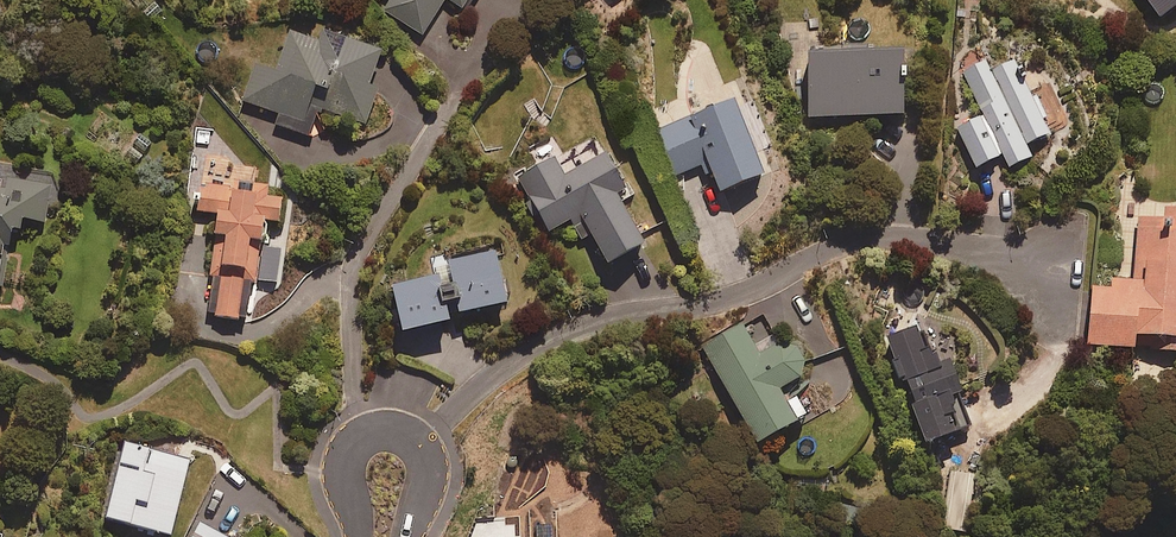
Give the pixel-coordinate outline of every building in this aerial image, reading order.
[(382,9),(422,34),(443,0),(388,0),(382,9)] [(317,36),(291,27),(277,66),(257,59),(243,98),(281,111),(277,121),(310,133),(320,104),(366,121),(379,83),(370,80),(382,46),(321,24),(317,36)] [(905,108),(902,42),(809,47),(812,112),(905,108)] [(1046,131),(1040,118),(1044,116),(1033,92),(1029,94),(1010,56),(988,67),(983,58),(960,69),(980,112),(952,125),(971,164),(998,151),(1004,165),(1028,154),(1022,142),(1046,131)] [(762,177),(733,102),(689,119),(691,124),(655,137),(672,182),(701,171),(704,181),(712,178),(718,194),(762,177)] [(632,192),(597,133),(561,154),(553,140),(531,152),(537,162),(518,174),(550,229),(570,217),(581,237),(592,230),(608,258),(644,237),(621,199),(632,192)] [(253,180),(254,168),(221,163),(218,182),(199,179),(195,208),(219,212),(210,274),(221,276),(215,313),(246,317),(252,277),(255,277),(264,216),(279,218),(282,195),(267,192),(268,182),(253,180)] [(5,167),(0,166),(0,299),(12,224),(23,226),(25,217),(45,221),(52,174),(5,167)] [(1161,205),(1159,218),(1136,216),(1131,279),(1109,277),(1108,287),(1088,285),(1084,342),(1175,349),(1175,206),(1161,205)] [(511,308),(499,258),(437,273),(440,285),(397,295),(407,337),(454,326),(449,306),(461,303),(465,319),(511,308)] [(755,343),(743,321),(703,344),(758,438),(807,409),(798,394),(788,399),(780,384),(810,366),(786,325),(755,343)] [(950,371),(939,375),(932,355),(926,357),(918,334),(886,345),(925,450),(973,433),(950,371)] [(190,456),(125,439),(106,513),(170,530),(190,456)] [(963,531),(971,474),(948,471),(940,528),(963,531)] [(200,521),(191,536),(231,536),(200,521)]
